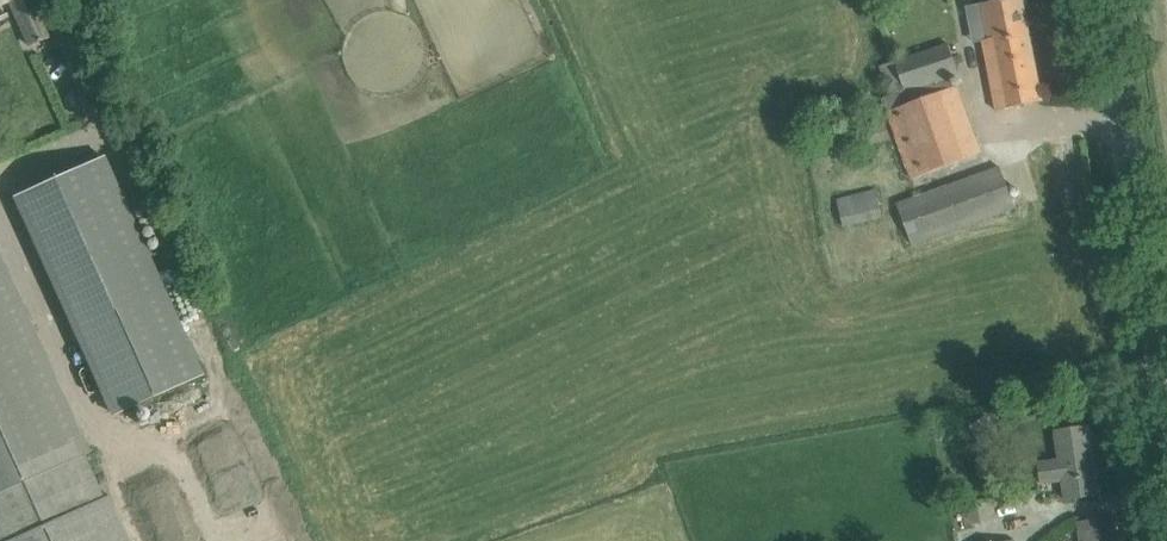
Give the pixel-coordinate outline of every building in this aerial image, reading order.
[(29,45),(47,37),(30,0),(9,0),(29,45)] [(983,40),(997,110),(1042,101),(1023,0),(998,0),(982,3),(989,38),(983,40)] [(880,65),(889,95),(882,98),(911,178),(980,153),(956,86),(953,87),(949,77),(958,74),(949,44),(880,65)] [(25,192),(124,409),(202,374),(104,157),(25,192)] [(898,205),(913,245),(1015,207),(1001,167),(898,205)] [(837,198),(845,227),(882,218),(875,189),(837,198)] [(109,495),(104,497),(85,455),(90,452),(0,252),(0,540),(130,540),(109,495)] [(1039,463),(1042,484),(1062,481),(1065,499),(1099,494),(1089,427),(1055,432),(1059,460),(1039,463)] [(1081,540),(1116,540),(1113,516),(1089,519),(1078,521),(1081,540)]
